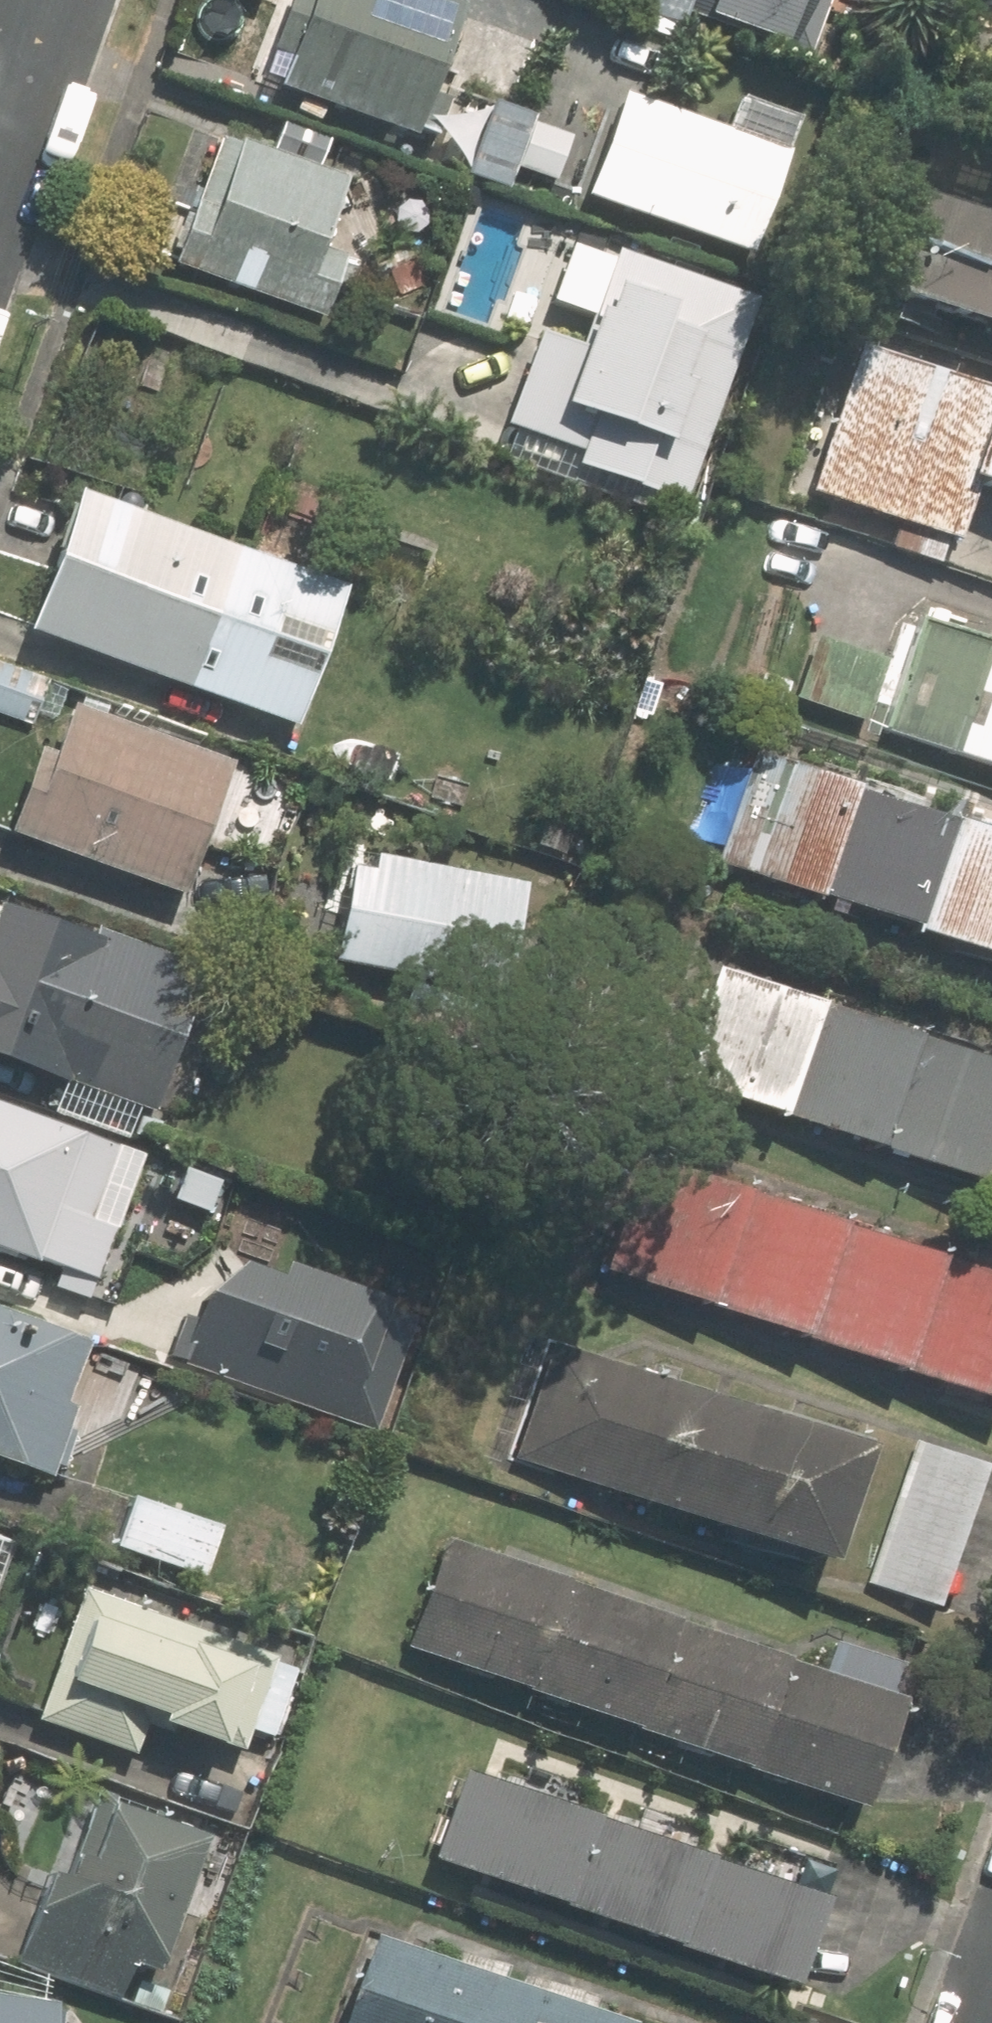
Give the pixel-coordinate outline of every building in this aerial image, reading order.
[(428,0),(289,0),(262,77),(278,83),(276,89),(410,137),(412,132),(429,138),(442,102),(424,96),(455,10),(428,0)] [(833,0),(637,0),(634,8),(682,25),(686,14),(814,57),(833,0)] [(616,98),(580,197),(746,256),(781,156),(616,98)] [(496,185),(514,135),(476,121),(459,171),(496,185)] [(164,266),(313,319),(336,257),(312,250),(336,182),(231,145),(228,152),(208,144),(164,266)] [(861,283),(991,329),(991,224),(893,191),(861,283)] [(572,471),(678,507),(747,304),(564,242),(542,306),(578,318),(568,350),(531,337),(500,430),(577,456),(572,471)] [(801,492),(946,542),(966,486),(991,495),(991,389),(988,388),(986,395),(850,350),(801,492)] [(80,498),(30,638),(297,733),(347,595),(80,498)] [(913,619),(875,727),(991,768),(991,646),(913,619)] [(787,699),(852,721),(873,659),(807,637),(787,699)] [(25,728),(43,678),(0,663),(0,719),(25,728)] [(34,757),(4,842),(178,903),(224,773),(63,716),(47,761),(34,757)] [(800,896),(839,784),(742,750),(703,863),(800,896)] [(839,784),(800,896),(898,931),(937,817),(839,784)] [(541,807),(527,844),(558,853),(570,818),(541,807)] [(937,817),(898,931),(991,962),(991,836),(937,817)] [(341,870),(324,965),(492,996),(512,888),(365,860),(362,875),(341,870)] [(142,1117),(164,1058),(155,1054),(187,968),(83,931),(79,943),(0,915),(0,1066),(142,1117)] [(772,1122),(809,1009),(713,976),(674,1089),(772,1122)] [(809,1009),(772,1122),(869,1155),(908,1043),(809,1009)] [(991,1116),(991,1072),(908,1043),(869,1155),(967,1189),(991,1116)] [(0,1107),(0,1255),(31,1266),(33,1260),(96,1283),(125,1202),(101,1194),(117,1150),(0,1107)] [(967,1189),(991,1198),(991,1116),(967,1189)] [(701,1306),(738,1194),(639,1160),(600,1271),(701,1306)] [(186,1178),(173,1212),(216,1227),(228,1192),(186,1178)] [(738,1194),(701,1306),(800,1340),(839,1227),(738,1194)] [(900,1375),(938,1261),(839,1227),(800,1340),(900,1375)] [(161,1349),(374,1418),(408,1314),(195,1245),(161,1349)] [(900,1375),(991,1406),(991,1280),(938,1261),(900,1375)] [(56,1432),(64,1411),(51,1406),(73,1345),(0,1319),(0,1463),(40,1477),(44,1466),(56,1469),(68,1435),(56,1432)] [(556,1349),(517,1462),(834,1570),(873,1457),(556,1349)] [(919,1440),(872,1583),(941,1608),(990,1465),(919,1440)] [(132,1495),(114,1547),(202,1578),(221,1526),(132,1495)] [(511,1690),(552,1586),(440,1542),(398,1648),(511,1692),(511,1690)] [(144,1583),(36,1544),(0,1645),(52,1664),(32,1721),(127,1754),(137,1725),(198,1747),(201,1741),(231,1752),(238,1732),(259,1740),(285,1665),(134,1611),(144,1583)] [(0,1544),(0,1579),(11,1548),(0,1544)] [(622,1726),(660,1626),(552,1584),(552,1586),(511,1690),(619,1732),(622,1726)] [(731,1767),(771,1665),(662,1623),(660,1626),(622,1726),(730,1770),(731,1767)] [(875,1703),(890,1666),(831,1643),(817,1679),(773,1662),(771,1665),(731,1767),(837,1808),(878,1704),(875,1703)] [(554,1905),(585,1819),(464,1775),(433,1862),(554,1905)] [(148,1972),(195,1838),(147,1821),(151,1806),(87,1784),(63,1852),(67,1852),(56,1883),(40,1877),(11,1959),(108,1993),(119,1961),(148,1972)] [(675,1949),(706,1862),(585,1819),(554,1905),(675,1949)] [(706,1862),(675,1949),(796,1993),(828,1906),(706,1862)] [(354,2022),(593,2022),(386,1942),(354,2022)] [(0,1994),(0,2022),(67,2022),(70,2003),(0,1994)]
